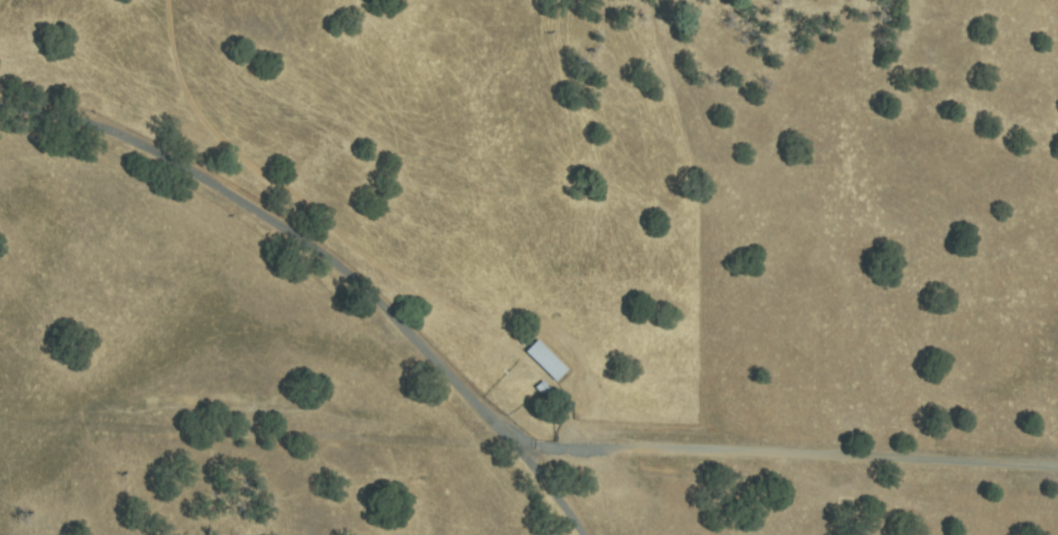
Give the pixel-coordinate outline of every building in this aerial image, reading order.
[(568,370),(558,381),(530,352),(539,341),(568,370)] [(537,391),(544,384),(553,392),(546,398),(537,391)]
